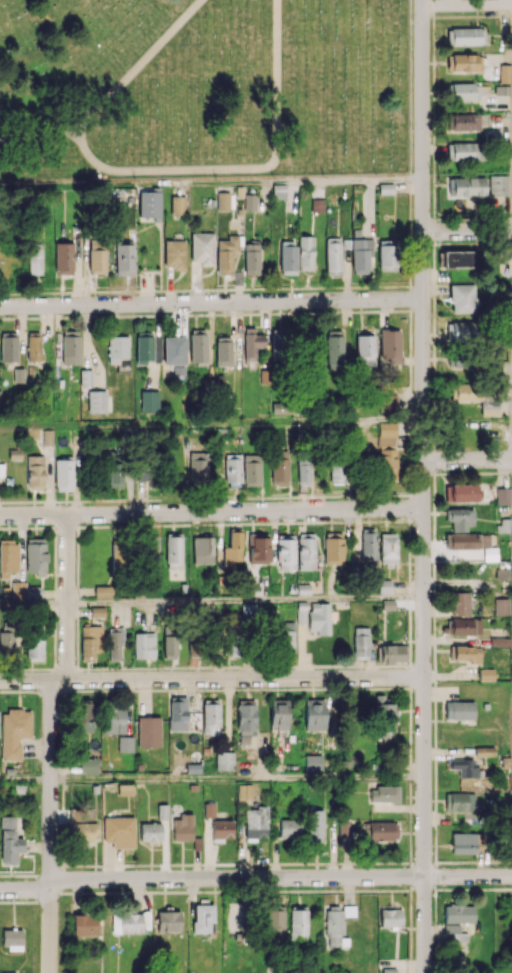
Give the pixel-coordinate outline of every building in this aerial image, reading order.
[(447,45),(483,44),(483,27),(447,28),(447,45)] [(481,71),(481,54),(447,54),(447,71),(481,71)] [(510,65),(500,64),(499,82),(509,83),(510,65)] [(451,100),(479,100),(479,84),(451,84),(451,100)] [(451,130),(479,131),(480,114),(451,113),(451,130)] [(446,143),(447,161),(484,159),(483,142),(446,143)] [(508,175),(489,175),(489,195),(508,195),(508,175)] [(485,177),(450,177),(450,196),(465,196),(465,211),(473,211),(473,196),(485,196),(485,177)] [(160,217),(161,189),(139,189),(138,217),(160,217)] [(216,209),(229,209),(229,192),(216,192),(216,209)] [(244,210),(256,211),(256,194),(244,194),(244,210)] [(185,214),(185,196),(170,196),(170,214),(185,214)] [(324,199),(311,199),(311,212),(324,212),(324,199)] [(191,233),(191,263),(214,264),(214,233),(191,233)] [(232,251),(238,251),(238,235),(227,235),(228,240),(217,240),(217,275),(233,274),(232,251)] [(313,270),(313,236),(298,236),(298,270),(313,270)] [(326,275),(341,275),(341,237),(326,237),(326,275)] [(351,239),(352,275),(369,274),(368,257),(373,256),(372,238),(351,239)] [(350,257),(350,239),(342,239),(342,257),(350,257)] [(106,240),(89,240),(89,273),(106,274),(106,240)] [(164,268),(185,268),(185,240),(164,240),(164,268)] [(296,241),(280,241),(279,274),(295,274),(296,241)] [(55,274),(73,274),(74,242),(55,242),(55,274)] [(244,275),(260,274),(259,242),(243,242),(244,275)] [(134,275),(134,243),(115,243),(116,275),(134,275)] [(42,244),(28,244),(29,275),(42,274),(42,244)] [(395,271),(396,245),(379,245),(378,270),(395,271)] [(443,252),(443,267),(483,266),(482,251),(443,252)] [(450,313),(474,313),(474,285),(450,285),(450,313)] [(475,321),(447,322),(447,341),(475,341),(475,321)] [(191,363),(207,362),(206,329),(190,329),(191,363)] [(244,361),(256,361),(256,348),(265,348),(265,329),(244,329),(244,361)] [(272,361),(287,360),(286,329),(271,329),(272,361)] [(344,370),(343,330),(326,331),(327,371),(344,370)] [(400,330),(379,330),(380,364),(400,364),(400,330)] [(62,364),(79,364),(79,331),(62,331),(62,364)] [(1,362),(17,362),(16,332),(0,333),(1,362)] [(136,363),(153,363),(153,332),(136,332),(136,363)] [(41,360),(41,333),(27,333),(27,360),(41,360)] [(216,366),(232,366),(231,335),(216,335),(216,366)] [(119,363),(119,358),(129,358),(128,336),(108,336),(108,364),(119,363)] [(374,336),(356,336),(355,367),(374,367),(374,336)] [(164,337),(164,365),(186,364),(186,337),(164,337)] [(499,415),(498,386),(450,387),(451,401),(480,401),(481,416),(499,415)] [(106,390),(88,391),(88,413),(107,412),(106,390)] [(158,413),(158,391),(140,391),(140,413),(158,413)] [(382,411),(397,411),(397,395),(382,395),(382,411)] [(272,414),(287,414),(287,403),(272,403),(272,414)] [(395,422),(378,423),(379,482),(396,482),(395,422)] [(287,485),(288,450),(271,450),(271,485),(287,485)] [(189,483),(208,483),(208,452),(190,452),(189,483)] [(243,486),(260,486),(260,455),(243,454),(243,486)] [(241,455),(225,455),(225,484),(241,484),(241,455)] [(44,456),(27,456),(27,489),(43,489),(44,456)] [(54,457),(54,491),(73,491),(73,457),(54,457)] [(329,483),(347,483),(347,462),(329,462),(329,483)] [(109,487),(122,487),(121,464),(108,464),(109,487)] [(154,480),(153,464),(133,464),(133,481),(154,480)] [(310,464),(297,464),(297,484),(309,484),(310,464)] [(450,502),(479,501),(478,484),(450,485),(450,502)] [(496,488),(496,504),(510,504),(510,488),(496,488)] [(466,532),(467,525),(474,525),(474,509),(446,508),(445,521),(452,521),(452,531),(466,532)] [(361,569),(375,569),(376,529),(362,529),(361,569)] [(242,531),(229,531),(229,547),(223,547),(222,561),(241,561),(242,531)] [(324,566),(343,565),(342,533),(324,533),(324,566)] [(380,534),(381,563),(397,563),(396,533),(380,534)] [(483,548),(484,560),(494,560),(493,548),(490,548),(489,533),(445,535),(446,549),(483,548)] [(277,570),(295,570),(294,535),(276,535),(277,570)] [(297,569),(314,569),(315,536),(298,535),(297,569)] [(158,536),(145,536),(145,575),(159,574),(158,536)] [(182,536),(166,537),(166,567),(182,567),(182,536)] [(192,537),(193,564),(213,563),(213,537),(192,537)] [(268,537),(249,537),(248,564),(268,564),(268,537)] [(26,572),(35,572),(35,576),(45,576),(45,538),(25,539),(26,572)] [(111,538),(110,568),(125,569),(126,538),(111,538)] [(8,578),(8,571),(18,571),(18,541),(0,541),(0,578),(8,578)] [(391,580),(378,580),(378,593),(391,593),(391,580)] [(25,598),(25,582),(12,581),(11,598),(25,598)] [(111,586),(94,586),(94,598),(112,597),(111,586)] [(469,592),(450,593),(451,616),(470,615),(469,592)] [(494,615),(509,615),(509,598),(494,598),(494,615)] [(329,603),(309,603),(309,620),(298,620),(298,623),(308,623),(308,631),(316,631),(317,635),(330,635),(329,603)] [(104,607),(91,607),(91,616),(104,616),(104,607)] [(475,619),(450,618),(450,634),(475,634),(475,619)] [(294,622),(279,622),(279,658),(294,658),(294,622)] [(81,626),(81,659),(94,659),(94,652),(101,652),(100,625),(81,626)] [(108,660),(121,661),(123,628),(109,627),(108,660)] [(368,627),(353,627),(354,659),(369,658),(368,627)] [(163,655),(176,655),(177,630),(163,630),(163,655)] [(13,631),(0,632),(0,653),(14,652),(13,631)] [(134,658),(155,658),(154,633),(134,633),(134,658)] [(27,637),(27,661),(43,661),(43,637),(27,637)] [(510,637),(490,638),(490,646),(510,646),(510,637)] [(378,663),(406,663),(406,646),(378,645),(378,663)] [(481,647),(453,646),(453,661),(480,662),(481,647)] [(387,731),(393,731),(394,697),(375,696),(374,740),(387,740),(387,731)] [(186,697),(169,697),(169,730),(187,730),(186,697)] [(90,732),(91,699),(75,699),(74,731),(90,732)] [(203,734),(220,733),(219,699),(202,700),(203,734)] [(305,730),(326,729),(325,699),(304,699),(305,730)] [(288,700),(271,700),(270,729),(287,729),(288,700)] [(474,720),(474,702),(445,701),(445,719),(474,720)] [(255,704),(237,705),(238,744),(249,744),(249,735),(255,735),(255,704)] [(125,708),(103,707),(103,733),(124,733),(125,708)] [(30,738),(31,710),(2,710),(1,759),(20,760),(20,738),(30,738)] [(160,747),(160,716),(138,717),(138,747),(160,747)] [(118,752),(133,752),(133,736),(118,736),(118,752)] [(494,756),(494,746),(474,747),(475,757),(494,756)] [(234,752),(216,752),(215,770),(233,770),(234,752)] [(321,754),(305,755),(305,772),(322,771),(321,754)] [(97,758),(79,758),(80,773),(98,773),(97,758)] [(252,799),(252,784),(238,784),(238,799),(252,799)] [(399,787),(370,787),(370,802),(398,803),(399,787)] [(475,793),(446,792),(445,811),(475,811),(475,793)] [(204,816),(213,817),(214,803),(204,803),(204,816)] [(167,805),(157,805),(157,820),(167,819),(167,805)] [(267,805),(255,806),(255,810),(245,810),(245,838),(267,838),(267,805)] [(95,823),(77,823),(77,809),(71,809),(70,841),(95,841),(95,823)] [(323,840),(323,810),(306,810),(307,840),(323,840)] [(172,840),(192,840),(192,815),(172,815),(172,840)] [(15,816),(0,816),(1,865),(18,864),(17,852),(24,852),(23,838),(16,838),(15,816)] [(133,817),(102,817),(103,842),(111,842),(111,848),(133,848),(133,817)] [(279,820),(279,839),(300,838),(299,819),(279,820)] [(212,838),(233,838),(232,820),(211,820),(212,838)] [(349,821),(339,821),(338,840),(349,840),(349,821)] [(397,821),(368,821),(369,841),(397,840),(397,821)] [(161,840),(161,823),(139,823),(140,841),(161,840)] [(475,853),(475,848),(485,848),(484,833),(452,833),(452,854),(475,853)] [(194,932),(214,932),(213,903),(193,903),(194,932)] [(284,905),(266,905),(265,939),(284,939),(284,905)] [(444,905),(444,923),(474,922),(473,905),(444,905)] [(290,939),(306,939),(308,906),(291,906),(290,939)] [(227,927),(244,930),(248,910),(231,907),(227,927)] [(401,908),(380,908),(380,926),(400,926),(401,908)] [(157,932),(180,931),(180,910),(157,910),(157,932)] [(141,913),(111,914),(112,933),(142,933),(141,913)] [(73,915),(73,935),(96,935),(96,914),(73,915)] [(466,933),(460,933),(459,923),(444,924),(445,941),(467,940),(466,933)] [(2,945),(21,946),(21,930),(2,929),(2,945)]
